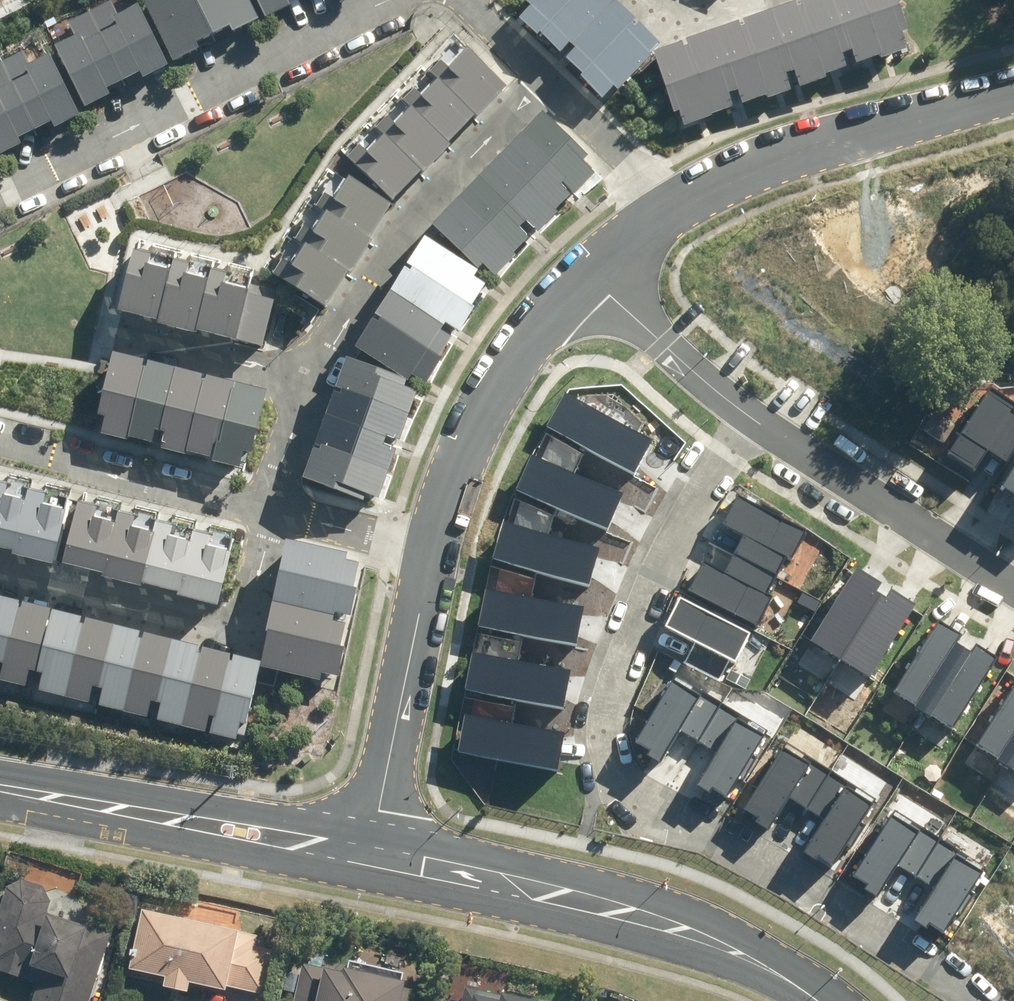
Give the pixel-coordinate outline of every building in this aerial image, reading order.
[(186,0),(169,0),(140,13),(168,68),(210,48),(186,0)] [(241,0),(186,0),(210,48),(254,25),(241,0)] [(301,0),(250,0),(262,23),(302,3),(301,0)] [(519,15),(542,37),(578,0),(534,0),(519,15)] [(605,0),(578,0),(542,37),(566,58),(614,9),(605,0)] [(800,9),(821,75),(849,66),(827,0),(826,0),(800,9)] [(849,66),(876,57),(858,0),(827,0),(849,66)] [(876,57),(905,47),(890,0),(858,0),(876,57)] [(637,30),(614,9),(566,58),(588,79),(637,30)] [(786,13),(773,17),(794,83),(821,75),(800,9),(786,13)] [(162,73),(132,17),(91,38),(119,94),(162,73)] [(758,22),(744,27),(767,92),(794,83),(773,17),(758,22)] [(744,27),(710,39),(734,103),(767,92),(744,27)] [(657,50),(637,30),(588,79),(610,99),(657,50)] [(119,94),(91,38),(49,57),(78,114),(119,94)] [(695,44),(681,50),(706,114),(734,103),(710,39),(695,44)] [(498,90),(449,44),(422,73),(472,119),(498,90)] [(681,50),(654,60),(679,125),(706,114),(681,50)] [(71,123),(42,67),(1,87),(29,142),(71,123)] [(472,119),(422,73),(395,102),(445,148),(472,119)] [(1,87),(0,88),(0,157),(29,142),(1,87)] [(445,148),(395,102),(368,131),(418,177),(445,148)] [(595,173),(535,118),(514,142),(573,196),(595,173)] [(418,177),(368,131),(342,160),(391,206),(418,177)] [(573,196),(514,142),(493,164),(552,220),(573,196)] [(552,220),(493,164),(472,185),(531,241),(552,220)] [(386,212),(332,178),(313,210),(363,246),(386,212)] [(531,241),(472,185),(451,206),(509,263),(531,241)] [(509,263),(450,207),(426,232),(484,288),(509,263)] [(363,246),(313,210),(291,246),(343,282),(367,248),(363,246)] [(484,288),(417,245),(400,273),(466,315),(484,288)] [(343,282),(291,246),(269,280),(298,300),(318,313),(319,314),(343,282)] [(151,329),(167,267),(127,257),(110,318),(151,329)] [(189,339),(205,277),(167,267),(151,329),(150,332),(188,342),(189,339)] [(466,315),(400,273),(383,299),(452,339),(466,315)] [(240,299),(244,287),(205,277),(189,339),(228,349),(229,345),(240,299)] [(270,306),(240,299),(229,345),(259,352),(270,306)] [(452,339),(383,299),(366,325),(434,368),(452,339)] [(434,368),(366,325),(350,353),(417,396),(434,368)] [(119,446),(137,368),(105,361),(90,422),(99,424),(96,440),(119,446)] [(149,453),(169,376),(137,368),(119,446),(149,453)] [(412,395),(340,368),(329,396),(402,422),(412,395)] [(180,461),(200,384),(169,376),(149,453),(180,461)] [(206,468),(229,391),(200,384),(180,461),(206,468)] [(989,386),(947,453),(975,470),(988,449),(1005,461),(1013,447),(1013,401),(989,386)] [(245,461),(263,399),(229,391),(206,468),(233,475),(237,459),(245,461)] [(653,439),(564,392),(545,427),(634,475),(653,439)] [(402,422),(329,396),(318,425),(392,451),(402,422)] [(392,451),(318,425),(307,454),(382,479),(392,451)] [(382,479),(307,454),(297,483),(374,506),(382,479)] [(623,492),(532,454),(516,490),(608,528),(623,492)] [(37,473),(0,464),(0,534),(20,539),(33,487),(37,473)] [(1002,485),(1013,493),(1013,466),(1002,485)] [(60,550),(78,484),(37,473),(20,539),(60,550)] [(117,510),(121,495),(81,485),(64,550),(103,561),(117,510)] [(807,529),(735,494),(720,524),(742,535),(724,570),(703,560),(688,589),(757,623),(770,596),(767,594),(786,556),(792,559),(807,529)] [(160,519),(164,505),(124,495),(107,560),(147,571),(160,519)] [(202,530),(206,516),(165,506),(148,571),(188,582),(202,530)] [(230,594),(248,529),(208,518),(190,584),(230,594)] [(599,548),(502,521),(492,559),(588,586),(599,548)] [(342,560),(279,547),(272,580),(347,595),(352,570),(340,568),(342,560)] [(881,582),(856,567),(809,641),(871,680),(919,604),(893,588),(887,598),(876,591),(881,582)] [(347,595),(272,580),(266,609),(328,622),(329,619),(345,622),(350,596),(347,595)] [(583,608),(483,589),(476,626),(576,645),(583,608)] [(750,633),(681,599),(666,628),(693,641),(683,661),(720,680),(730,660),(735,662),(750,633)] [(18,606),(0,602),(0,677),(18,606)] [(48,614),(18,606),(0,677),(0,684),(29,693),(48,614)] [(328,622),(266,609),(261,641),(335,655),(340,630),(327,627),(328,622)] [(63,701),(82,623),(48,614),(29,693),(63,701)] [(963,633),(938,617),(891,692),(951,730),(997,657),(977,644),(972,652),(957,642),(963,633)] [(93,709),(111,630),(82,623),(63,701),(93,709)] [(123,715),(140,637),(111,630),(93,709),(123,715)] [(151,723),(168,644),(140,637),(123,715),(151,723)] [(335,655),(261,641),(256,668),(332,682),(338,655),(335,655)] [(181,730),(198,651),(168,644),(151,723),(181,730)] [(209,737),(228,659),(198,651),(181,730),(209,737)] [(570,672),(470,653),(462,690),(563,709),(570,672)] [(242,729),(256,668),(228,659),(209,737),(235,744),(237,728),(242,729)] [(693,692),(673,680),(637,740),(652,749),(647,757),(658,764),(680,728),(717,751),(696,786),(708,794),(712,788),(725,796),(762,736),(744,725),(748,718),(696,687),(693,692)] [(978,745),(1013,768),(1013,688),(978,745)] [(565,734),(464,715),(457,752),(558,771),(565,734)] [(802,759),(782,747),(745,807),(760,816),(755,824),(767,831),(788,795),(826,818),(804,853),(817,861),(820,855),(834,863),(870,803),(852,792),(856,785),(805,754),(802,759)] [(912,826),(892,814),(855,875),(870,884),(866,891),(877,898),(898,863),(936,885),(914,921),(927,928),(931,922),(944,931),(981,870),(962,859),(966,852),(915,821),(912,826)] [(115,935),(50,913),(54,902),(47,887),(25,880),(10,888),(0,919),(0,971),(41,985),(36,1000),(93,1000),(115,935)] [(268,996),(279,951),(259,946),(262,936),(246,933),(246,932),(149,911),(136,970),(174,978),(172,987),(195,993),(197,983),(233,991),(234,988),(268,996)] [(404,978),(346,966),(343,976),(296,966),(289,1000),(399,1000),(404,978)] [(464,985),(460,1000),(523,1000),(464,985)]
